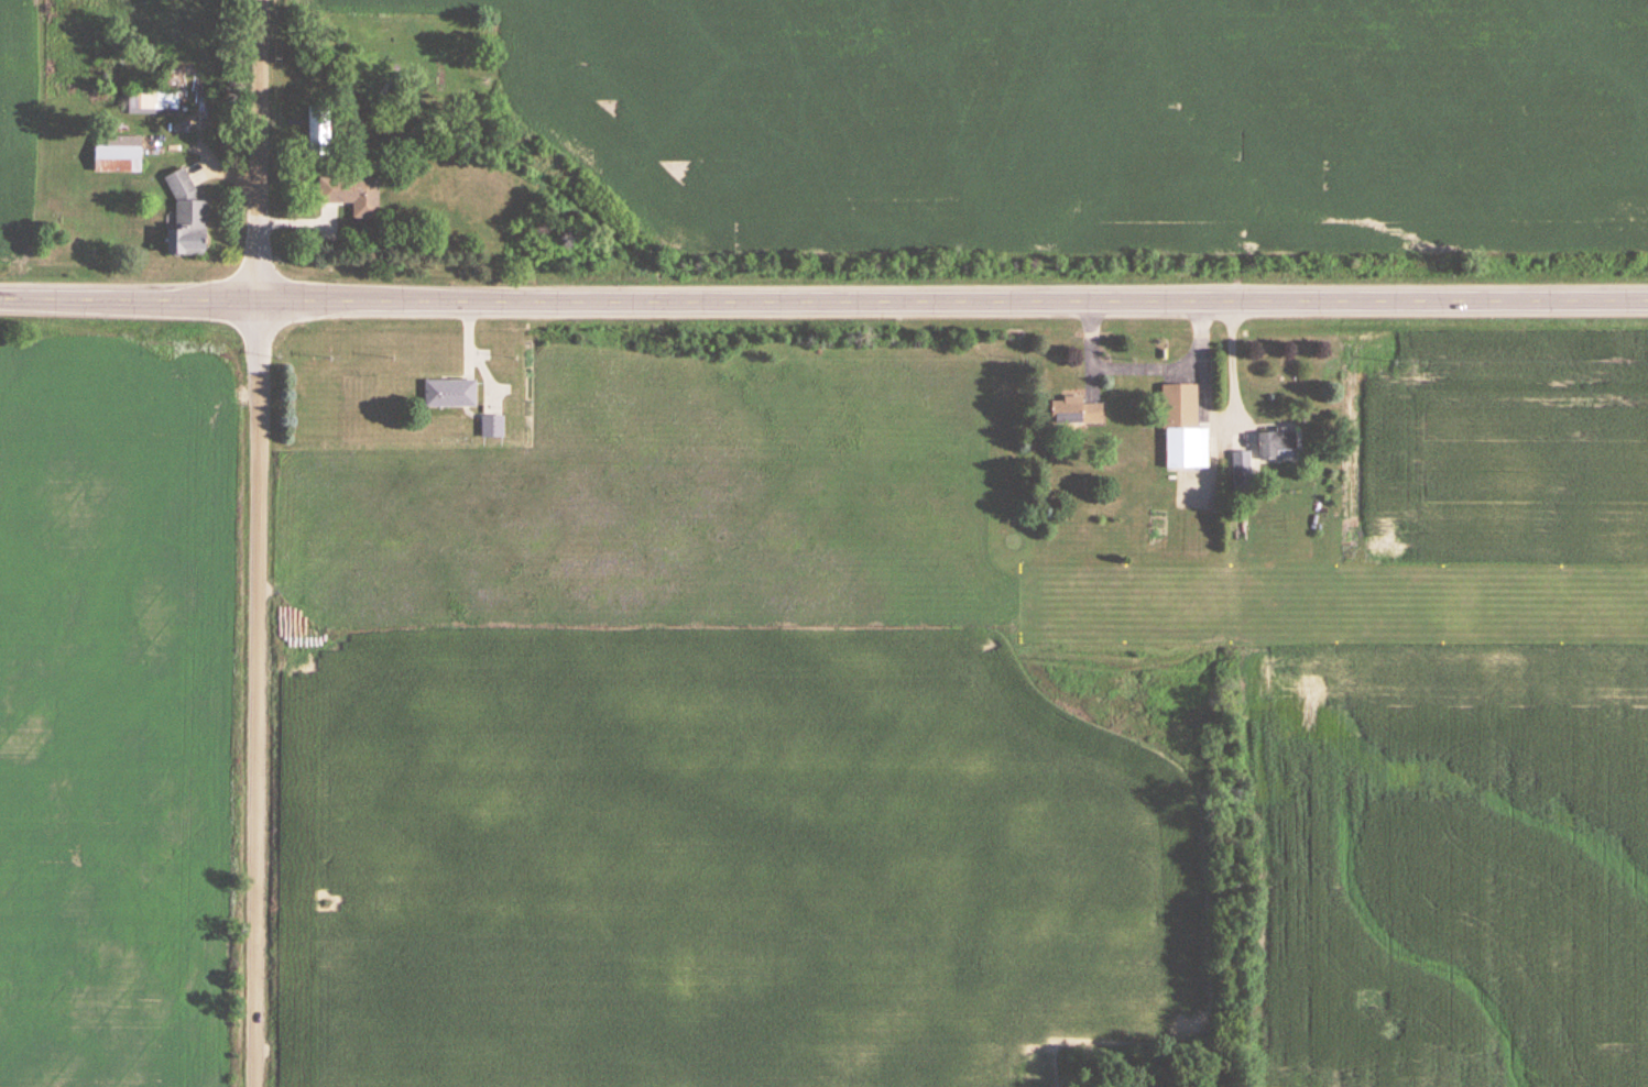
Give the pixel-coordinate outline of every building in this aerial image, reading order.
[(176,87),(127,87),(127,106),(176,106),(176,87)] [(325,109),(308,109),(308,138),(325,138),(325,109)] [(141,168),(141,132),(93,132),(93,168),(141,168)] [(164,249),(203,250),(205,197),(189,196),(190,168),(172,168),(171,224),(165,224),(164,249)] [(351,199),(351,215),(377,215),(377,173),(317,173),(317,199),(351,199)] [(423,403),(474,403),(474,375),(423,375),(423,403)] [(1207,464),(1207,424),(1195,424),(1195,380),(1162,380),(1162,464),(1207,464)] [(1101,399),(1081,399),(1081,394),(1049,395),(1050,423),(1102,422),(1101,399)] [(502,434),(502,411),(480,411),(480,434),(502,434)] [(1293,426),(1257,426),(1257,456),(1276,456),(1276,446),(1293,446),(1293,426)] [(1231,488),(1250,488),(1250,447),(1231,447),(1231,488)]
